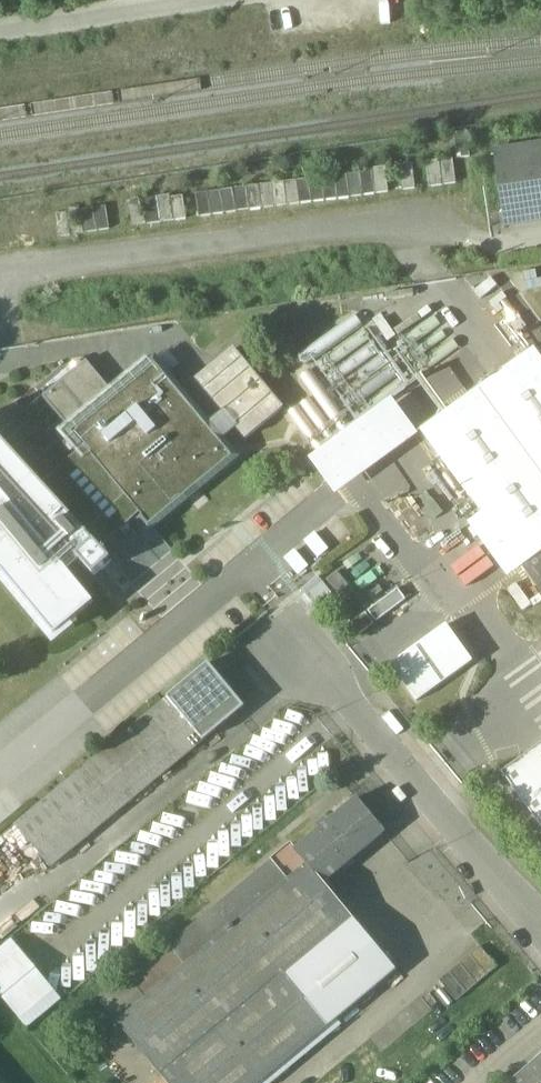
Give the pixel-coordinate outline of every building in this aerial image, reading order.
[(494,157),(503,212),(540,206),(540,149),(494,157)] [(386,170),(197,189),(199,213),(388,194),(386,170)] [(185,221),(185,196),(146,196),(145,220),(185,221)] [(106,206),(82,210),(85,232),(109,228),(106,206)] [(283,408),(234,349),(196,380),(245,439),(283,408)] [(533,352),(424,432),(523,568),(540,555),(540,362),(533,352)] [(43,398),(73,433),(116,397),(86,362),(43,398)] [(231,457),(154,365),(116,397),(73,433),(84,447),(140,515),(149,526),(231,457)] [(391,401),(311,459),(337,495),(417,437),(391,401)] [(0,438),(0,572),(55,639),(95,605),(70,575),(83,564),(95,578),(112,562),(42,485),(0,438)] [(140,515),(84,447),(42,485),(102,550),(121,532),(123,533),(125,534),(128,533),(129,532),(131,530),(131,528),(130,525),(140,515)] [(465,586),(493,567),(478,546),(450,565),(465,586)] [(298,556),(313,574),(322,566),(307,548),(298,556)] [(523,568),(540,593),(540,555),(523,568)] [(354,592),(338,572),(327,581),(343,601),(354,592)] [(331,594),(319,579),(318,578),(302,591),(316,608),(332,595),(331,593),(331,594)] [(398,589),(368,611),(376,622),(406,600),(398,589)] [(416,703),(474,662),(448,626),(390,667),(416,703)] [(245,708),(208,664),(168,698),(203,742),(204,742),(245,708)] [(168,698),(76,775),(112,818),(203,742),(168,698)] [(502,774),(540,827),(540,745),(502,774)] [(76,775),(15,826),(51,869),(112,818),(76,775)] [(319,829),(320,830),(296,850),(325,884),(353,860),(386,833),(358,799),(328,824),(327,822),(319,829)] [(169,947),(186,968),(118,1025),(167,1082),(262,1082),(397,971),(328,887),(296,850),(292,846),(169,947)] [(65,1000),(14,940),(0,952),(0,994),(30,1029),(65,1000)] [(481,948),(440,982),(457,1002),(498,969),(481,948)] [(511,1082),(540,1082),(540,1057),(511,1082)]
